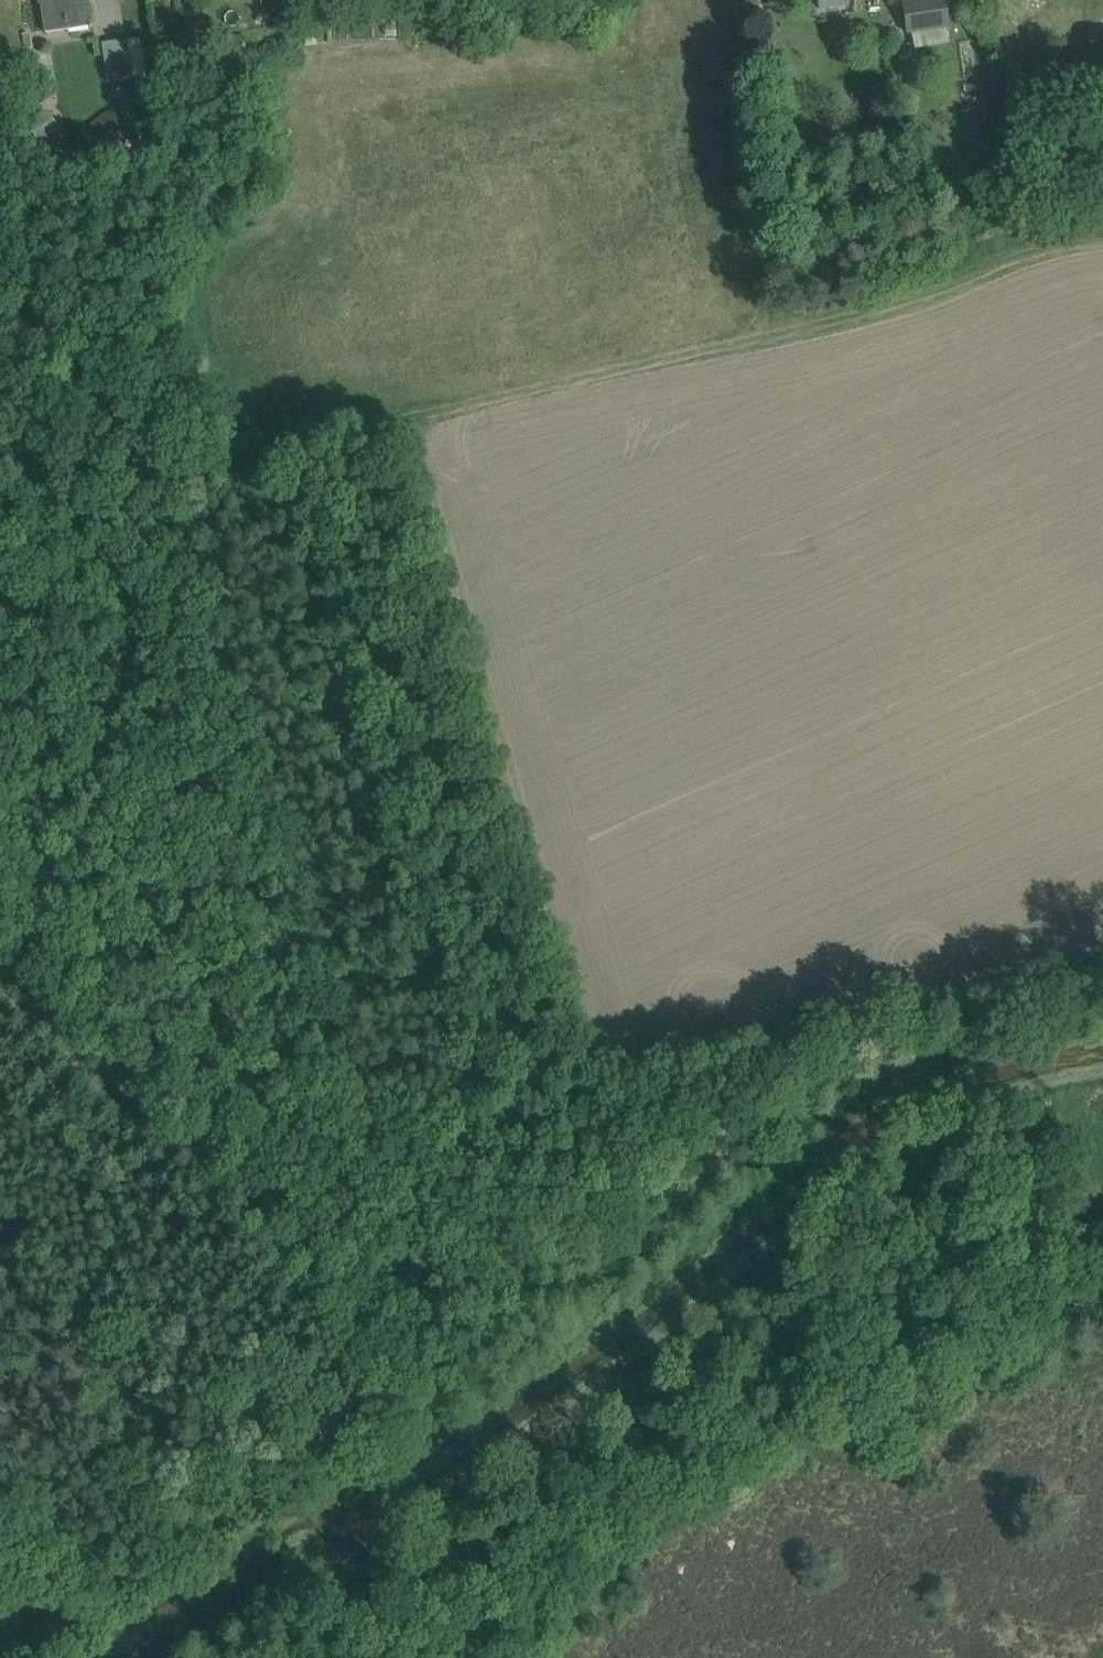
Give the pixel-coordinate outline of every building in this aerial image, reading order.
[(45,31),(92,24),(89,0),(41,0),(45,31)] [(734,13),(760,9),(759,0),(732,0),(734,13)] [(820,9),(847,5),(846,0),(818,0),(820,9)] [(945,0),(910,0),(907,0),(911,31),(948,26),(945,0)] [(29,32),(22,34),(25,49),(32,48),(29,32)] [(128,40),(102,43),(107,81),(133,78),(128,40)] [(39,142),(54,133),(61,129),(48,109),(41,113),(27,122),(39,142)]
